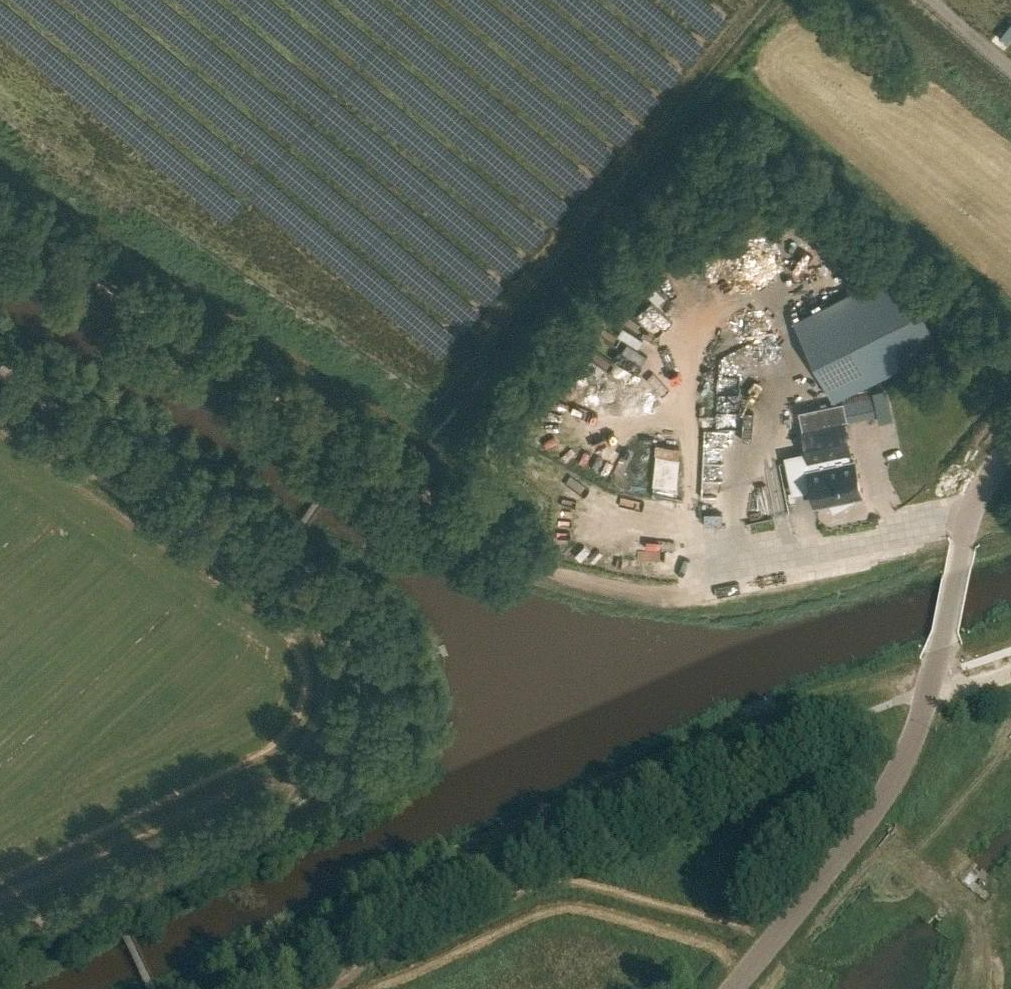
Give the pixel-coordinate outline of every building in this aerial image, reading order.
[(997,39),(1005,45),(1010,37),(1010,22),(997,39)] [(900,265),(793,318),(833,398),(940,344),(900,265)] [(736,277),(740,287),(767,276),(763,266),(736,277)] [(667,283),(658,287),(666,304),(675,300),(667,283)] [(688,303),(688,283),(679,283),(679,303),(688,303)] [(657,296),(648,303),(668,326),(676,319),(657,296)] [(658,399),(665,391),(648,376),(641,384),(658,399)] [(839,498),(841,505),(855,499),(854,496),(859,495),(853,461),(848,461),(847,454),(849,454),(843,420),(846,419),(847,421),(876,414),(870,390),(856,394),(857,398),(798,410),(806,452),(785,456),(792,492),(811,488),(814,503),(839,498)] [(681,499),(683,448),(659,448),(658,498),(681,499)] [(758,499),(763,515),(774,512),(770,496),(758,499)] [(725,525),(726,512),(708,512),(708,525),(725,525)]
